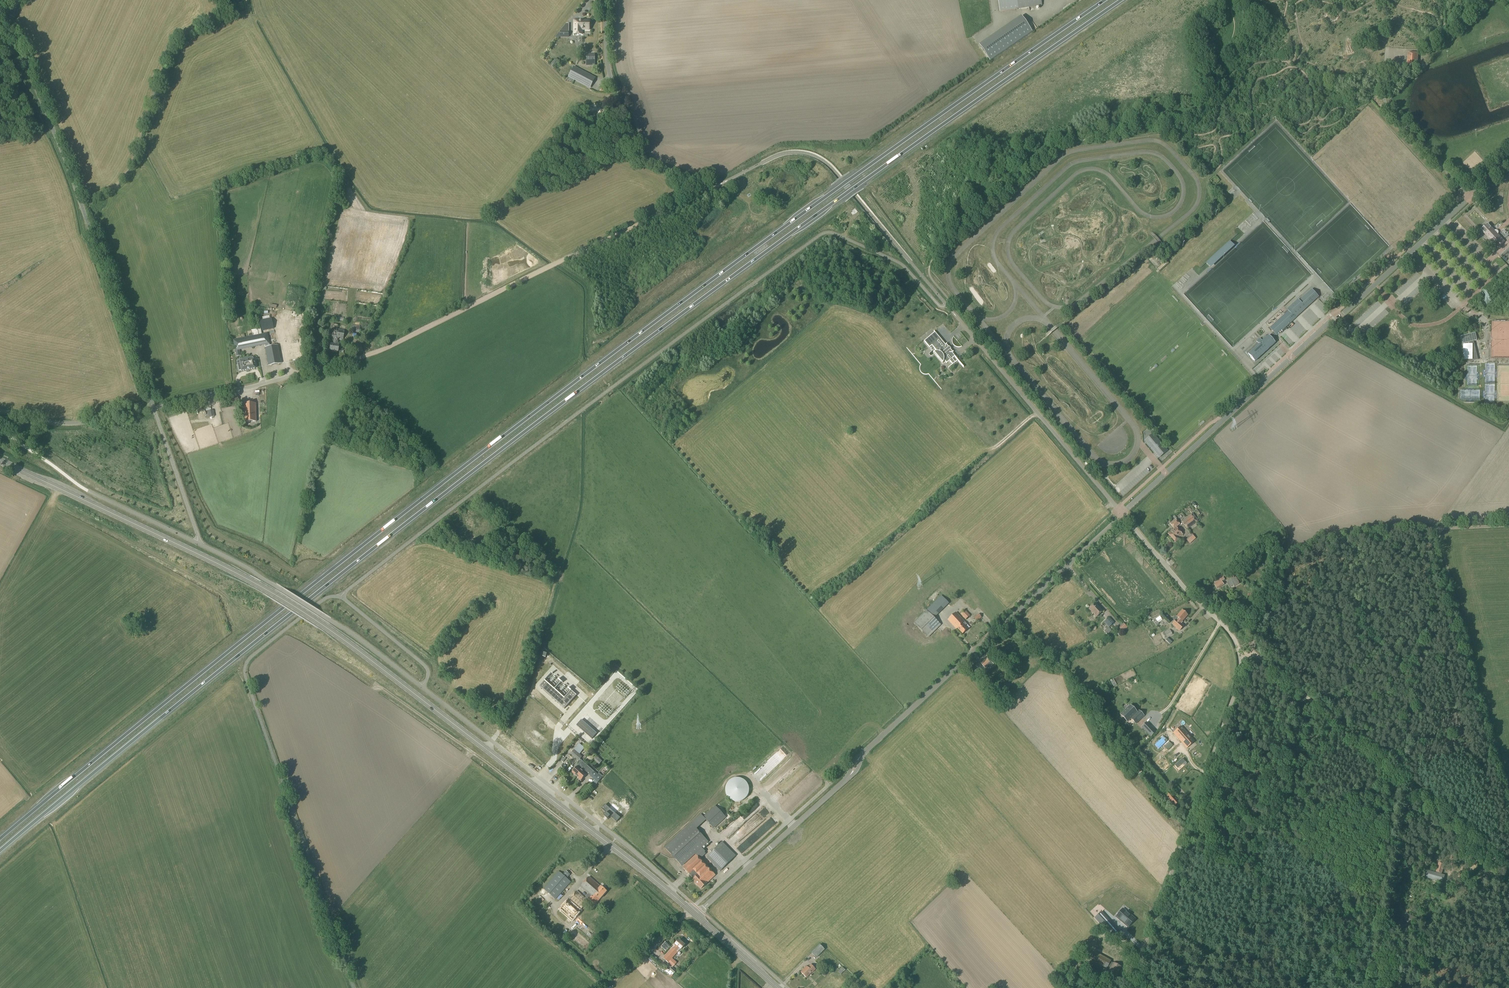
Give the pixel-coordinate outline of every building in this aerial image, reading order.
[(1000,12),(1042,6),(1041,0),(998,0),(1000,12)] [(589,30),(589,21),(574,20),(574,34),(582,35),(582,30),(589,30)] [(989,42),(981,48),(990,61),(999,55),(989,42)] [(1363,63),(1380,63),(1380,52),(1368,52),(1368,51),(1363,51),(1363,63)] [(1407,60),(1404,60),(1404,65),(1406,65),(1406,66),(1418,67),(1418,53),(1407,53),(1407,60)] [(568,77),(590,89),(595,78),(573,66),(568,77)] [(1497,249),(1505,242),(1488,223),(1480,230),(1497,249)] [(1228,241),(1205,262),(1211,268),(1234,247),(1228,241)] [(1168,261),(1160,270),(1162,272),(1170,263),(1168,261)] [(1269,337),(1272,340),(1276,336),(1316,299),(1319,297),(1312,289),(1304,296),(1305,297),(1300,302),(1298,300),(1287,310),(1283,313),(1284,315),(1269,328),(1274,333),(1269,337)] [(259,322),(261,331),(270,329),(269,321),(259,322)] [(343,341),(344,330),(337,329),(337,325),(331,325),(329,339),(333,339),(332,344),(330,344),(329,351),(338,352),(338,345),(337,345),(338,340),(343,341)] [(945,346),(945,345),(939,337),(935,332),(924,341),(929,347),(932,346),(937,352),(933,352),(942,363),(944,360),(946,363),(949,361),(953,364),(955,362),(952,359),(954,356),(951,352),(950,353),(948,352),(947,352),(945,350),(945,346)] [(1471,345),(1471,342),(1477,340),(1475,333),(1461,337),(1462,344),(1465,344),(1465,345),(1463,345),(1463,360),(1472,360),(1472,345),(1471,345)] [(252,336),(245,338),(247,349),(255,347),(252,336)] [(1268,336),(1262,341),(1259,339),(1256,342),(1258,345),(1248,355),(1254,362),(1275,343),(1272,340),(1269,337),(1268,336)] [(360,344),(352,345),(353,353),(362,351),(360,344)] [(277,345),(265,348),(268,366),(281,364),(277,345)] [(253,360),(252,358),(244,359),(244,362),(239,363),(239,364),(237,364),(239,371),(241,371),(248,370),(255,369),(253,360)] [(219,407),(239,402),(237,395),(218,399),(219,407)] [(243,422),(256,421),(255,403),(242,404),(243,422)] [(1144,441),(1159,459),(1167,452),(1153,434),(1144,441)] [(503,457),(499,465),(504,467),(507,459),(503,457)] [(1187,529),(1197,522),(1191,514),(1181,521),(1184,525),(1187,529)] [(1175,543),(1179,540),(1178,539),(1182,535),(1176,527),(1179,524),(1175,519),(1169,524),(1174,529),(1167,534),(1175,543)] [(1189,541),(1192,545),(1198,539),(1195,536),(1189,541)] [(1218,581),(1214,584),(1217,590),(1224,585),(1222,581),(1225,579),(1223,577),(1218,580),(1218,581)] [(1234,579),(1233,577),(1227,581),(1228,582),(1227,583),(1230,587),(1233,585),(1234,587),(1239,584),(1238,582),(1235,578),(1234,579)] [(941,596),(913,623),(928,638),(941,625),(934,618),(949,604),(941,596)] [(1096,617),(1102,612),(1095,603),(1089,609),(1096,617)] [(1179,631),(1184,626),(1181,624),(1182,622),(1187,616),(1181,610),(1176,617),(1177,618),(1171,625),(1179,631)] [(966,619),(969,616),(964,611),(961,614),(966,619)] [(968,629),(965,627),(967,625),(964,622),(956,613),(948,620),(957,630),(957,629),(962,634),(968,629)] [(1109,617),(1104,622),(1109,628),(1114,623),(1113,622),(1109,617)] [(1170,638),(1169,636),(1172,635),(1169,630),(1164,632),(1164,633),(1162,634),(1165,638),(1167,637),(1168,639),(1170,638)] [(984,668),(991,663),(987,658),(981,664),(984,668)] [(554,691),(543,682),(539,686),(564,709),(576,695),(572,691),(564,700),(554,691)] [(617,698),(620,694),(617,692),(610,699),(616,705),(619,701),(617,698)] [(1139,710),(1136,713),(1130,706),(1120,716),(1127,722),(1131,719),(1136,724),(1144,716),(1139,710)] [(596,734),(581,719),(576,725),(591,739),(596,734)] [(1149,736),(1154,732),(1145,723),(1140,727),(1149,736)] [(1191,738),(1180,726),(1173,733),(1181,742),(1182,741),(1188,747),(1193,743),(1189,739),(1191,738)] [(1158,749),(1167,741),(1162,735),(1158,738),(1160,740),(1155,745),(1158,749)] [(1167,751),(1172,746),(1169,743),(1164,748),(1167,751)] [(574,750),(570,755),(578,762),(580,759),(582,757),(580,755),(579,754),(583,749),(578,745),(574,750)] [(1182,756),(1173,764),(1178,769),(1187,761),(1182,756)] [(577,767),(572,773),(576,777),(587,765),(581,761),(579,764),(577,765),(578,766),(577,767)] [(587,765),(576,777),(581,781),(586,775),(587,776),(588,775),(592,770),(587,765)] [(785,785),(790,790),(809,771),(805,767),(785,785)] [(594,772),(590,777),(594,780),(597,783),(601,779),(594,772)] [(745,801),(748,798),(750,795),(751,791),(750,787),(748,783),(745,781),(742,779),(738,779),(734,779),(731,781),(728,784),(727,788),(726,792),(727,796),(730,799),(733,802),(737,803),(741,803),(745,801)] [(1174,807),(1179,802),(1169,792),(1168,792),(1165,795),(1170,800),(1169,801),(1174,807)] [(764,798),(747,813),(752,818),(768,802),(764,798)] [(620,818),(605,805),(601,809),(606,813),(603,816),(607,819),(610,816),(616,822),(620,818)] [(726,817),(715,806),(703,817),(701,814),(664,848),(693,879),(693,880),(701,889),(707,884),(706,884),(716,876),(709,869),(700,859),(706,854),(704,853),(705,852),(702,848),(708,842),(696,829),(706,821),(714,829),(726,817)] [(756,825),(753,821),(747,825),(749,829),(756,825)] [(1229,828),(1229,824),(1220,824),(1219,836),(1225,836),(1225,828),(1229,828)] [(720,872),(736,856),(722,842),(707,857),(707,858),(720,872)] [(570,875),(566,871),(563,875),(559,871),(543,889),(555,900),(571,882),(567,879),(570,875)] [(1443,882),(1445,875),(1436,873),(1427,871),(1426,877),(1434,880),(1443,882)] [(585,898),(589,901),(594,905),(600,900),(607,892),(601,887),(589,877),(580,887),(584,891),(588,894),(585,898)] [(589,901),(585,898),(581,894),(577,891),(560,910),(568,917),(565,921),(569,924),(589,901)] [(1094,906),(1100,912),(1111,901),(1105,895),(1094,906)] [(1121,909),(1115,917),(1126,928),(1133,920),(1121,909)] [(1101,912),(1095,918),(1111,937),(1117,932),(1101,912)] [(1414,926),(1417,919),(1407,913),(1403,921),(1414,926)] [(681,950),(685,946),(679,940),(675,944),(676,945),(673,948),(672,948),(663,959),(668,963),(678,952),(677,952),(680,949),(681,950)] [(816,958),(825,950),(819,945),(811,953),(816,958)] [(1113,963),(1110,962),(1111,960),(1095,951),(1090,960),(1107,969),(1107,968),(1110,969),(1107,975),(1115,980),(1121,967),(1113,963)] [(815,970),(811,965),(808,968),(806,967),(801,973),(806,978),(812,972),(812,973),(815,970)] [(671,977),(673,975),(676,972),(671,967),(667,973),(671,977)]
